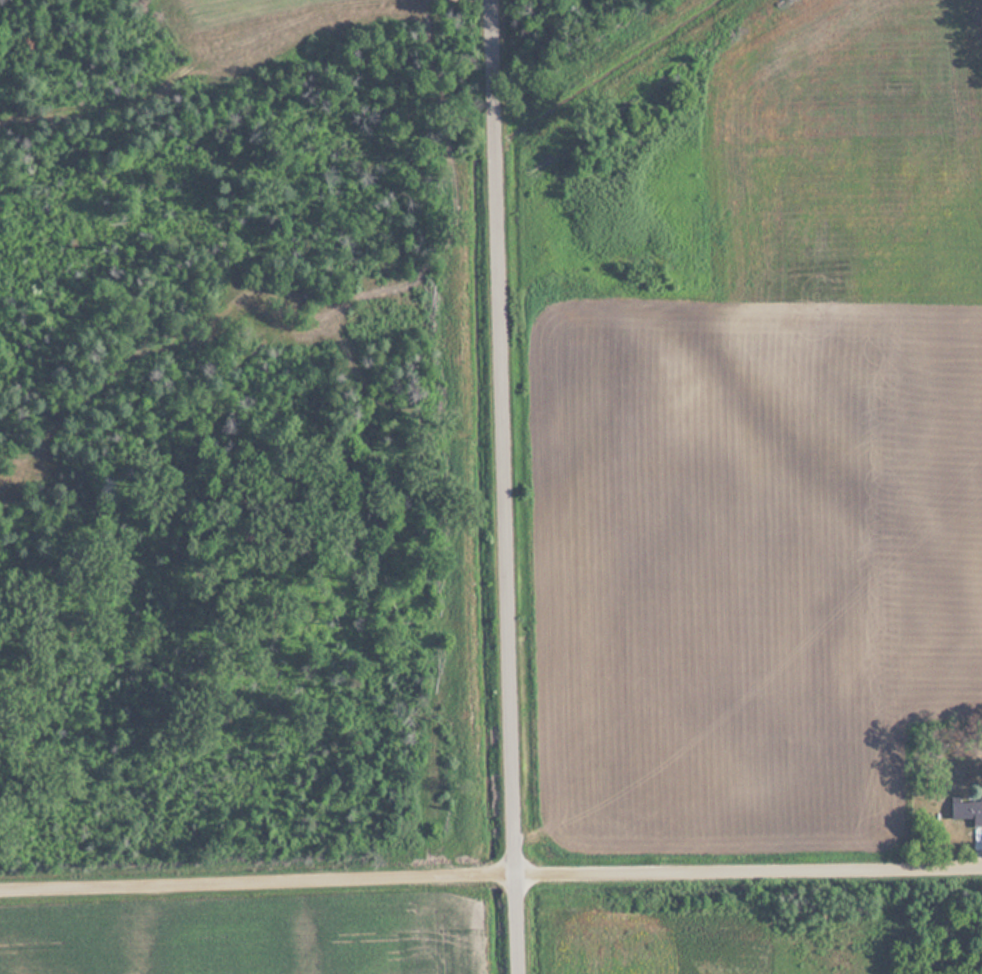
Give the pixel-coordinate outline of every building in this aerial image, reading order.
[(981,826),(981,801),(948,801),(948,819),(969,819),(969,826),(981,826)]
